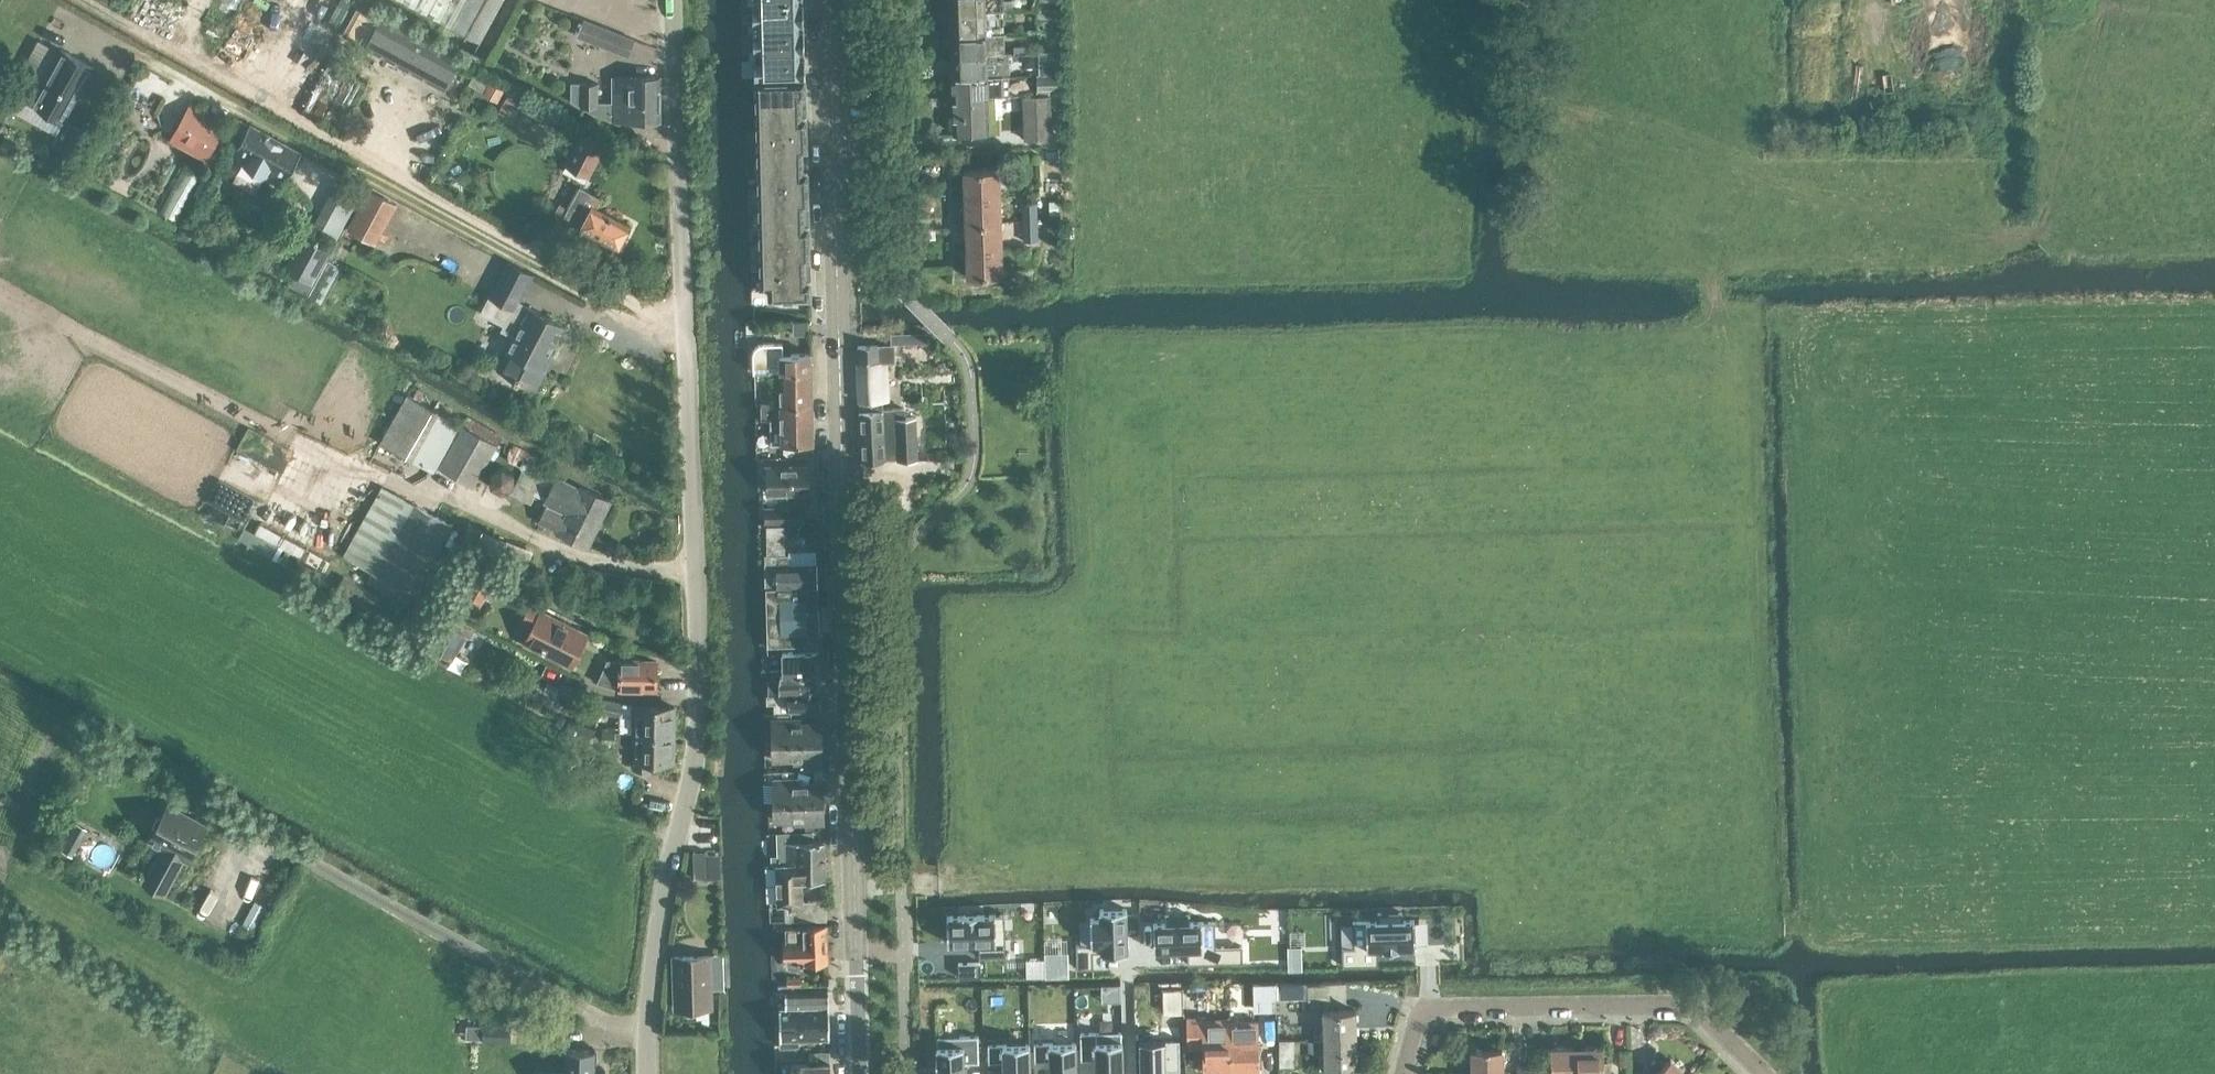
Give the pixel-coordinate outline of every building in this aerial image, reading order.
[(481,41),(503,0),(406,0),(481,41)] [(754,2),(754,21),(759,21),(801,20),(805,20),(805,1),(800,1),(800,0),(758,0),(758,2),(754,2)] [(952,11),(1014,8),(1013,0),(951,0),(952,11)] [(1039,22),(1061,22),(1060,7),(1039,8),(1039,22)] [(952,29),(1006,27),(1005,18),(1014,18),(1014,8),(952,11),(952,29)] [(357,9),(343,34),(365,46),(443,88),(457,62),(378,20),(357,9)] [(631,57),(638,39),(586,19),(579,36),(631,57)] [(759,29),(755,30),(755,48),(759,48),(802,47),(806,47),(805,28),(801,28),(801,20),(759,21),(759,29)] [(953,53),(1001,51),(1006,51),(1006,32),(952,35),(953,53)] [(760,57),(755,57),(756,77),(806,76),(806,56),(802,56),(802,47),(759,48),(760,57)] [(51,48),(26,94),(36,100),(34,103),(65,120),(94,67),(63,51),(62,54),(51,48)] [(1040,63),(1060,62),(1060,49),(1040,50),(1040,63)] [(954,71),(1001,69),(1001,51),(953,53),(954,71)] [(343,127),(367,80),(349,71),(324,117),(343,127)] [(1038,88),(1060,88),(1060,73),(1038,73),(1038,88)] [(954,96),(996,95),(1011,94),(1011,74),(954,76),(954,96)] [(660,120),(660,76),(614,76),(614,102),(598,102),(598,83),(582,83),(573,83),(573,102),(574,102),(598,114),(612,120),(640,120),(641,123),(650,123),(652,120),(660,120)] [(806,76),(756,77),(756,94),(756,105),(767,105),(802,104),(802,93),(807,93),(806,76)] [(499,101),(505,90),(492,82),(486,93),(499,101)] [(509,93),(501,108),(514,115),(547,134),(556,118),(523,100),(509,93)] [(1026,137),(1052,136),(1051,93),(1025,94),(1026,137)] [(956,131),(991,130),(991,116),(997,116),(996,95),(954,96),(956,131)] [(207,156),(223,127),(199,115),(203,108),(192,102),(173,138),(207,156)] [(767,105),(756,105),(757,122),(757,133),(767,132),(808,131),(807,115),(802,115),(802,104),(767,105)] [(287,174),(300,151),(250,124),(237,147),(246,152),(242,161),(272,177),(276,169),(287,174)] [(591,178),(609,145),(585,131),(566,164),(591,178)] [(767,132),(757,133),(758,149),(758,160),(768,160),(803,159),(803,148),(808,148),(808,131),(767,132)] [(768,160),(758,160),(758,176),(759,187),(769,187),(809,186),(809,169),(804,170),(803,159),(768,160)] [(969,275),(1004,274),(1001,168),(966,169),(969,275)] [(617,247),(630,225),(597,206),(602,197),(580,185),(563,216),(617,247)] [(769,187),(759,187),(759,203),(759,214),(769,214),(805,213),(804,202),(809,202),(809,186),(769,187)] [(1025,238),(1040,238),(1039,200),(1024,201),(1025,238)] [(769,214),(759,214),(760,231),(760,242),(770,242),(810,240),(810,224),(805,224),(805,213),(769,214)] [(1048,223),(1049,234),(1059,234),(1058,223),(1048,223)] [(770,242),(760,242),(760,258),(761,269),(771,269),(806,268),(805,257),(810,257),(810,240),(770,242)] [(314,284),(331,254),(307,241),(291,272),(312,283),(314,284)] [(527,313),(515,307),(533,273),(509,260),(490,295),(500,300),(491,316),(505,323),(502,328),(515,335),(508,349),(512,351),(504,367),(516,373),(514,378),(519,381),(520,379),(536,388),(546,368),(542,366),(564,324),(530,306),(527,313)] [(771,269),(761,269),(761,287),(771,286),(771,292),(772,297),(776,297),(811,296),(811,279),(806,279),(806,268),(771,269)] [(793,336),(808,335),(807,325),(793,325),(793,336)] [(788,355),(787,343),(766,343),(763,345),(759,347),(757,350),(758,367),(781,366),(781,368),(813,368),(812,354),(788,355)] [(862,348),(861,348),(862,400),(862,402),(884,402),(890,402),(890,364),(896,364),(895,347),(893,347),(862,348)] [(781,368),(781,366),(758,367),(758,371),(780,371),(781,405),(814,404),(813,368),(781,368)] [(961,378),(950,378),(950,388),(961,387),(961,378)] [(472,486),(495,443),(405,396),(379,445),(436,475),(439,469),(472,486)] [(863,410),(862,410),(862,412),(863,459),(863,461),(886,460),(886,458),(898,458),(898,460),(919,460),(918,420),(907,420),(907,411),(884,411),(884,402),(862,402),(863,403),(863,410)] [(814,443),(814,404),(781,405),(781,406),(761,406),(761,419),(771,419),(772,444),(814,443)] [(526,470),(534,453),(506,439),(497,456),(526,470)] [(502,489),(514,483),(514,469),(502,462),(490,469),(490,483),(502,489)] [(804,521),(803,491),(812,491),(811,467),(771,468),(772,492),(788,491),(788,503),(783,503),(783,508),(766,508),(767,522),(804,521)] [(530,502),(544,473),(533,468),(531,473),(521,468),(509,492),(530,502)] [(586,548),(587,546),(597,525),(594,523),(606,498),(555,473),(542,501),(547,503),(538,522),(557,532),(556,533),(586,548)] [(409,604),(451,525),(383,489),(347,557),(376,572),(370,583),(409,604)] [(261,522),(256,531),(325,568),(331,559),(261,522)] [(784,554),(783,546),(783,526),(766,526),(767,554),(764,554),(766,604),(818,603),(817,563),(788,564),(788,554),(784,554)] [(485,605),(496,583),(482,576),(471,597),(485,605)] [(778,644),(819,643),(818,603),(766,604),(767,644),(768,644),(776,644),(778,644)] [(575,671),(593,636),(532,604),(522,623),(534,629),(525,645),(575,671)] [(479,629),(452,616),(448,624),(443,621),(428,649),(455,663),(469,638),(473,640),(479,629)] [(776,644),(768,644),(768,652),(778,652),(778,644),(776,644)] [(783,673),(820,672),(819,649),(783,651),(783,673)] [(621,690),(656,690),(656,660),(621,660),(621,679),(621,690)] [(770,694),(821,692),(820,672),(783,673),(780,673),(780,677),(769,678),(770,694)] [(821,708),(821,692),(770,694),(767,694),(768,703),(774,702),(774,709),(821,708)] [(623,704),(620,715),(620,731),(635,733),(635,732),(637,732),(637,733),(674,733),(674,706),(633,705),(633,703),(623,702),(623,704)] [(559,717),(557,723),(556,725),(564,729),(565,728),(568,720),(559,717)] [(793,723),(793,718),(773,719),(773,743),(822,742),(822,723),(793,723)] [(566,728),(565,731),(586,748),(597,729),(571,719),(566,728)] [(616,732),(604,732),(604,742),(615,742),(615,745),(637,745),(637,769),(651,769),(651,760),(674,760),(674,733),(637,733),(637,732),(635,732),(635,733),(620,731),(616,731),(616,732)] [(823,762),(822,742),(773,743),(774,758),(802,758),(802,762),(823,762)] [(78,770),(83,761),(73,756),(68,765),(78,770)] [(823,762),(802,762),(802,770),(823,770),(823,762)] [(815,782),(824,782),(824,780),(824,777),(823,770),(814,771),(815,782)] [(164,791),(172,778),(161,772),(154,785),(164,791)] [(795,783),(795,779),(774,779),(775,803),(824,802),(824,783),(795,783)] [(825,822),(824,802),(775,803),(775,819),(804,818),(804,822),(825,822)] [(189,860),(207,827),(170,806),(151,840),(166,847),(145,884),(164,894),(184,858),(189,860)] [(64,833),(80,842),(87,829),(72,820),(64,833)] [(798,840),(798,830),(773,830),(773,846),(786,845),(787,855),(773,855),(774,863),(776,863),(787,863),(787,861),(826,860),(825,839),(798,840)] [(695,880),(708,880),(708,853),(694,853),(695,880)] [(800,903),(800,879),(826,878),(826,860),(787,861),(787,863),(776,863),(777,903),(787,903),(787,919),(827,918),(827,903),(800,903)] [(259,900),(246,923),(257,930),(270,906),(259,900)] [(1127,908),(1101,909),(1101,917),(1091,917),(1092,943),(1077,944),(1078,967),(1093,967),(1093,952),(1102,951),(1102,952),(1129,951),(1127,908)] [(1415,918),(1404,919),(1403,912),(1379,913),(1379,920),(1354,920),(1355,946),(1343,947),(1344,964),(1377,963),(1376,946),(1384,946),(1384,948),(1400,947),(1400,945),(1416,945),(1415,918)] [(1006,914),(980,915),(980,913),(964,914),(964,915),(948,916),(949,942),(980,941),(980,956),(1007,956),(1006,914)] [(1191,914),(1166,915),(1166,922),(1154,923),(1155,949),(1188,948),(1188,963),(1244,961),(1243,945),(1217,946),(1216,921),(1191,922),(1191,914)] [(785,962),(829,960),(828,924),(786,925),(786,938),(784,938),(785,962)] [(1302,946),(1289,947),(1290,970),(1303,969),(1302,946)] [(1047,976),(1069,976),(1068,952),(1046,952),(1047,976)] [(675,1010),(711,1009),(710,957),(674,958),(675,1010)] [(982,976),(982,961),(959,962),(960,976),(982,976)] [(788,986),(801,986),(801,976),(788,976),(788,986)] [(1255,1016),(1277,1015),(1276,983),(1254,983),(1255,1016)] [(1280,998),(1307,998),(1307,983),(1280,983),(1280,998)] [(1181,988),(1161,989),(1161,996),(1161,997),(1181,997),(1181,988)] [(781,1009),(830,1007),(830,989),(781,991),(781,1009)] [(781,1046),(797,1045),(800,1045),(800,1038),(831,1038),(830,1007),(781,1009),(781,1046)] [(1316,1041),(1358,1039),(1357,1010),(1326,1011),(1327,1039),(1316,1040),(1316,1041)] [(1187,1017),(1188,1047),(1204,1047),(1204,1071),(1215,1071),(1215,1073),(1232,1073),(1231,1069),(1230,1021),(1218,1022),(1205,1022),(1205,1016),(1187,1017)] [(1244,1021),(1230,1021),(1231,1069),(1261,1068),(1259,1020),(1244,1021)] [(482,1040),(507,1041),(508,1026),(483,1025),(482,1040)] [(1097,1073),(1124,1073),(1123,1031),(1081,1033),(1082,1049),(1082,1059),(1097,1059),(1097,1073)] [(937,1062),(937,1073),(965,1073),(965,1062),(980,1062),(979,1037),(979,1035),(967,1036),(938,1037),(938,1062),(937,1062)] [(1168,1071),(1182,1070),(1181,1039),(1141,1040),(1142,1073),(1168,1073),(1168,1071)] [(1359,1066),(1358,1039),(1316,1041),(1316,1053),(1322,1053),(1322,1067),(1359,1066)] [(1281,1065),(1296,1065),(1295,1040),(1281,1040),(1281,1065)] [(1077,1050),(1077,1042),(1035,1043),(1036,1060),(1051,1060),(1051,1073),(1078,1073),(1077,1050)] [(1031,1046),(1031,1043),(989,1044),(989,1062),(1005,1061),(1005,1073),(1032,1073),(1031,1046)] [(1552,1048),(1552,1073),(1578,1073),(1577,1056),(1577,1047),(1552,1048)] [(1577,1047),(1577,1056),(1578,1073),(1611,1073),(1610,1061),(1605,1061),(1605,1047),(1577,1047)] [(552,1073),(604,1073),(605,1067),(596,1066),(596,1049),(566,1048),(565,1065),(552,1065),(552,1073)] [(1502,1049),(1473,1049),(1474,1073),(1503,1073),(1502,1049)] [(1620,1054),(1620,1066),(1631,1066),(1631,1054),(1620,1054)] [(1671,1059),(1656,1073),(1686,1073),(1671,1059)] [(832,1062),(791,1063),(792,1073),(832,1073),(832,1062)] [(1532,1064),(1517,1064),(1517,1073),(1532,1073),(1532,1064)]
